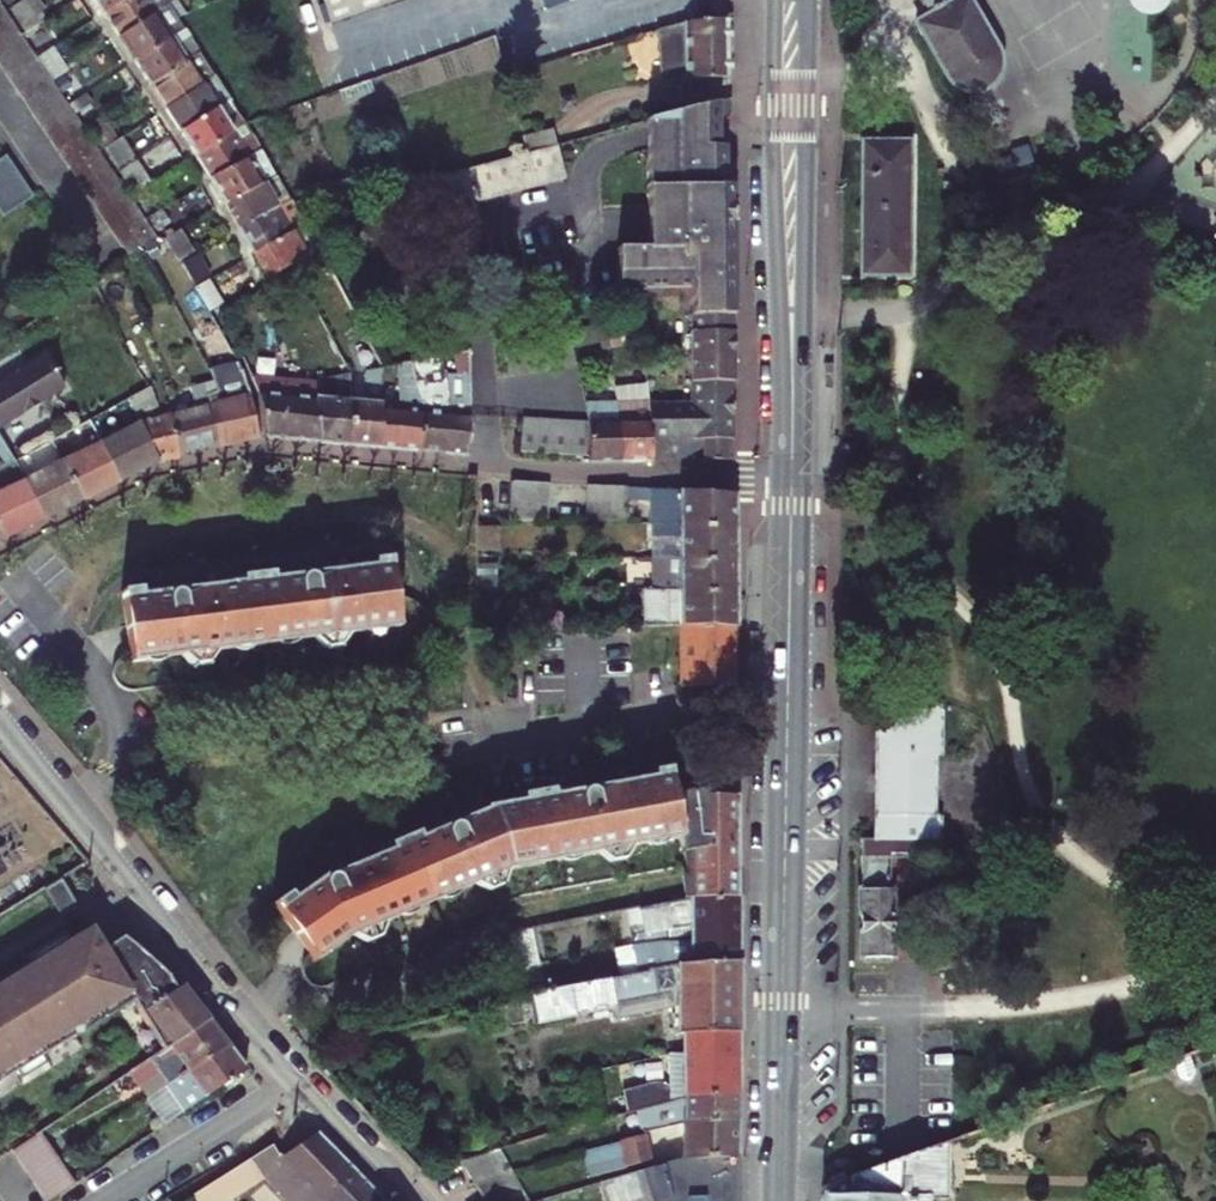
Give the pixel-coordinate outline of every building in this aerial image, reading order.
[(40,0),(23,0),(17,4),(11,9),(10,9),(25,31),(45,18),(42,14),(43,4),(40,0)] [(103,14),(124,0),(94,0),(103,14)] [(168,0),(124,0),(103,14),(119,38),(168,6),(170,4),(168,0)] [(331,25),(406,0),(323,0),(331,25)] [(545,9),(569,0),(541,0),(545,9)] [(999,74),(1001,68),(1001,62),(1000,57),(999,52),(969,0),(925,0),(933,14),(917,23),(946,72),(948,78),(952,82),(956,86),(961,88),(967,90),(972,91),(978,91),(983,89),(988,87),(993,83),(996,79),(999,74)] [(1130,8),(1166,13),(1168,0),(1131,0),(1130,8)] [(130,256),(157,238),(114,174),(107,162),(99,151),(95,145),(89,136),(84,128),(73,111),(71,108),(68,105),(61,94),(56,87),(53,82),(52,81),(46,71),(37,58),(0,3),(0,61),(130,256)] [(183,28),(168,6),(119,38),(135,61),(172,36),(183,28)] [(45,18),(25,31),(40,55),(50,48),(44,40),(55,33),(45,18)] [(660,29),(662,78),(730,75),(730,19),(686,21),(660,29)] [(150,84),(200,51),(194,42),(183,28),(172,36),(135,61),(150,84)] [(70,70),(54,46),(50,48),(40,55),(37,58),(46,71),(52,81),(53,82),(70,70)] [(165,107),(216,74),(210,65),(200,51),(150,84),(165,107)] [(229,98),(230,97),(216,74),(165,107),(181,130),(217,106),(229,98)] [(70,78),(56,87),(61,94),(68,105),(82,96),(70,78)] [(86,102),(82,96),(68,105),(71,108),(73,111),(86,102)] [(731,97),(679,112),(680,121),(717,122),(720,122),(731,114),(731,97)] [(197,154),(245,122),(237,110),(229,98),(217,106),(181,130),(197,154)] [(648,120),(648,150),(653,146),(717,146),(717,122),(680,121),(679,112),(663,116),(648,120)] [(106,138),(95,121),(84,128),(89,136),(95,145),(106,138)] [(263,148),(245,122),(197,154),(212,177),(264,150),(263,148)] [(122,156),(113,142),(99,151),(107,162),(114,174),(121,170),(123,168),(117,160),(122,156)] [(890,151),(863,151),(862,267),(889,267),(889,275),(909,275),(910,143),(890,143),(890,151)] [(438,212),(517,191),(533,186),(566,177),(557,145),(429,180),(438,212)] [(728,440),(734,440),(732,187),(725,186),(724,150),(717,146),(653,146),(648,150),(649,252),(619,252),(620,292),(691,292),(692,405),(650,406),(651,424),(652,441),(704,441),(704,460),(728,460),(728,440)] [(276,174),(264,150),(212,177),(226,202),(276,174)] [(5,212),(34,193),(8,153),(0,158),(0,205),(5,212)] [(143,184),(129,164),(123,168),(121,170),(134,190),(143,184)] [(290,200),(276,174),(226,202),(240,227),(240,226),(290,200)] [(157,181),(135,195),(146,212),(155,205),(153,201),(165,194),(157,181)] [(162,210),(171,204),(165,194),(153,201),(155,205),(146,212),(150,218),(162,210)] [(295,210),(290,200),(240,226),(240,227),(253,252),(254,252),(291,232),(282,218),(295,210)] [(304,226),(291,232),(254,252),(253,252),(267,278),(272,286),(321,257),(304,226)] [(194,251),(181,230),(165,240),(178,262),(194,251)] [(180,266),(193,286),(213,272),(200,253),(180,266)] [(195,289),(208,312),(222,304),(208,281),(195,289)] [(623,327),(607,331),(611,349),(628,344),(623,327)] [(611,349),(607,331),(591,335),(594,343),(586,345),(588,355),(611,349)] [(512,379),(544,373),(562,370),(575,367),(568,335),(505,347),(512,379)] [(633,359),(642,357),(640,350),(631,351),(633,359)] [(450,402),(443,455),(467,457),(473,416),(470,353),(459,355),(460,377),(446,380),(450,402)] [(66,388),(47,355),(0,383),(0,427),(66,388)] [(419,452),(443,455),(450,402),(446,380),(442,358),(412,364),(414,374),(416,382),(427,380),(427,397),(419,397),(423,414),(419,452)] [(348,445),(377,448),(379,410),(380,400),(382,368),(367,372),(367,400),(352,400),(348,445)] [(219,447),(261,436),(243,370),(205,379),(207,383),(214,393),(206,396),(219,447)] [(358,390),(358,373),(350,374),(351,390),(358,390)] [(321,442),(348,445),(352,400),(351,390),(350,374),(311,381),(321,442)] [(416,382),(414,374),(408,376),(409,382),(416,382)] [(161,461),(181,456),(169,415),(150,420),(147,411),(159,407),(151,388),(155,386),(150,377),(144,381),(147,389),(129,399),(141,422),(161,461)] [(321,442),(311,381),(270,381),(256,383),(267,436),(321,442)] [(169,415),(181,456),(219,447),(206,396),(214,393),(207,383),(183,389),(189,409),(169,415)] [(652,441),(651,424),(637,423),(635,403),(617,403),(618,409),(621,423),(621,463),(651,463),(652,441)] [(650,403),(635,403),(637,423),(651,424),(650,406),(650,403)] [(589,422),(589,463),(621,463),(621,423),(618,409),(586,409),(589,422)] [(379,410),(377,448),(419,452),(423,414),(379,410)] [(53,439),(61,454),(98,435),(90,420),(53,439)] [(521,455),(555,456),(572,457),(586,457),(587,423),(522,421),(521,455)] [(123,481),(161,461),(141,422),(102,442),(123,481)] [(15,461),(0,436),(0,469),(15,461)] [(16,460),(22,474),(61,454),(53,439),(16,460)] [(123,481),(102,442),(65,461),(85,500),(123,481)] [(85,500),(65,461),(26,481),(46,520),(85,500)] [(26,481),(0,494),(0,531),(5,541),(46,520),(26,481)] [(548,484),(512,481),(512,521),(549,520),(548,484)] [(624,489),(589,488),(589,523),(622,524),(623,507),(624,489)] [(644,490),(625,489),(623,507),(642,509),(644,490)] [(735,561),(735,529),(652,525),(652,539),(659,539),(659,559),(735,561)] [(498,549),(498,527),(493,527),(476,527),(476,549),(498,549)] [(658,572),(659,589),(736,593),(735,561),(659,559),(653,559),(652,571),(658,572)] [(134,695),(393,660),(399,660),(417,652),(425,642),(428,629),(425,616),(417,606),(405,600),(392,600),(387,560),(333,567),(334,573),(329,574),(312,584),(306,577),(299,579),(296,572),(202,584),(202,590),(196,591),(180,601),(176,595),(167,595),(164,589),(120,594),(128,656),(115,664),(111,676),(115,688),(122,693),(134,695)] [(736,593),(659,589),(655,589),(652,589),(643,590),(643,627),(678,627),(736,628),(736,593)] [(736,628),(678,627),(678,668),(687,668),(687,671),(689,675),(692,678),(694,681),(697,683),(701,684),(704,685),(708,685),(712,685),(715,684),(718,683),(722,680),(724,677),(726,675),(728,671),(729,668),(737,667),(736,628)] [(679,687),(737,686),(737,667),(729,668),(728,671),(726,675),(724,677),(722,680),(718,683),(715,684),(712,685),(708,685),(704,685),(701,684),(697,683),(694,681),(692,678),(689,675),(687,671),(687,668),(678,668),(679,687)] [(862,839),(862,859),(889,859),(918,859),(918,841),(937,842),(938,816),(932,816),(932,757),(937,757),(937,709),(878,708),(877,839),(862,839)] [(313,988),(326,989),(371,958),(526,898),(687,870),(688,876),(683,877),(686,901),(692,900),(739,898),(738,798),(715,799),(714,789),(674,798),(668,771),(608,783),(609,788),(602,790),(586,800),(583,794),(573,794),(572,789),(469,809),(470,815),(463,817),(452,829),(446,825),(441,827),(438,822),(347,861),(350,867),(342,871),(332,879),(321,879),(317,874),(273,908),(308,956),(302,968),(304,980),(313,988)] [(462,810),(463,817),(470,815),(469,809),(462,810)] [(889,859),(862,859),(862,890),(860,959),(893,959),(893,891),(890,891),(889,859)] [(350,867),(347,861),(340,865),(342,871),(350,867)] [(76,903),(59,877),(43,886),(59,913),(76,903)] [(689,936),(739,936),(739,898),(692,900),(686,901),(643,908),(650,944),(689,936)] [(132,1001),(162,1051),(209,1020),(181,985),(174,986),(164,969),(154,975),(137,948),(128,954),(118,938),(103,948),(89,927),(0,981),(0,1079),(132,1001)] [(154,975),(164,969),(162,967),(146,952),(125,939),(89,927),(103,948),(118,938),(128,954),(137,948),(154,975)] [(536,965),(530,929),(514,932),(522,967),(536,965)] [(739,962),(739,936),(689,936),(650,944),(651,952),(632,956),(636,977),(652,974),(654,969),(676,966),(739,962)] [(683,1036),(683,1056),(738,1055),(739,962),(676,966),(654,969),(652,974),(636,977),(616,981),(615,978),(526,996),(532,1023),(611,1009),(613,1020),(676,1008),(675,1036),(683,1036)] [(163,1072),(170,1083),(229,1043),(214,1026),(209,1020),(162,1051),(132,1072),(141,1086),(163,1072)] [(170,1083),(186,1109),(246,1069),(248,1066),(229,1043),(170,1083)] [(627,1113),(656,1105),(678,1099),(684,1099),(738,1096),(738,1055),(683,1056),(668,1056),(669,1086),(656,1084),(623,1093),(627,1113)] [(170,1083),(163,1072),(141,1086),(149,1097),(170,1083)] [(684,1099),(684,1124),(738,1122),(738,1096),(684,1099)] [(684,1124),(683,1159),(738,1157),(738,1122),(684,1124)] [(33,1175),(61,1157),(44,1130),(15,1148),(20,1156),(33,1175)] [(332,1190),(357,1173),(340,1156),(317,1131),(280,1159),(271,1147),(193,1196),(197,1200),(219,1200),(262,1174),(287,1200),(317,1200),(332,1190)] [(644,1135),(582,1153),(588,1178),(623,1171),(650,1161),(644,1135)] [(821,1200),(928,1200),(947,1200),(947,1143),(821,1188),(821,1200)] [(474,1185),(512,1173),(496,1149),(458,1160),(474,1185)] [(50,1200),(78,1182),(61,1157),(33,1175),(50,1200)] [(738,1157),(683,1159),(640,1172),(650,1200),(738,1200),(738,1157)] [(605,1200),(650,1200),(640,1172),(600,1185),(605,1200)] [(357,1173),(332,1190),(317,1200),(383,1200),(357,1173)] [(483,1200),(530,1200),(512,1173),(474,1185),(483,1200)]
